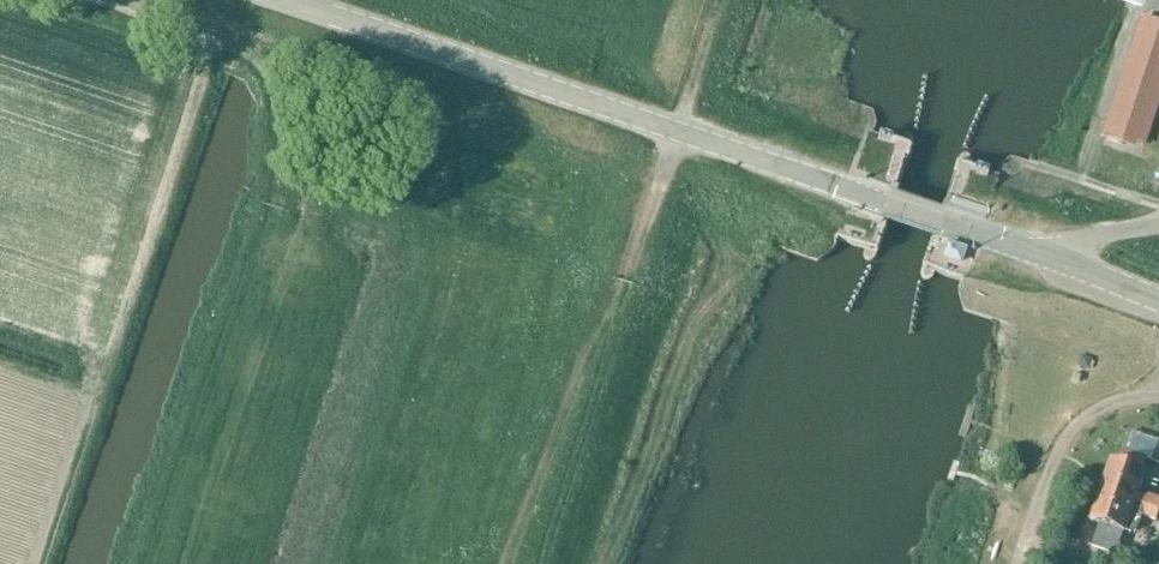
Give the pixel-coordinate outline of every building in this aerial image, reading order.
[(1158,98),(1158,23),(1145,18),(1104,140),(1123,147),(1126,140),(1143,145),(1158,98)] [(950,240),(946,253),(965,259),(968,246),(950,240)] [(1158,512),(1158,499),(1149,495),(1147,498),(1137,493),(1144,474),(1142,474),(1147,462),(1126,454),(1122,466),(1113,462),(1102,492),(1158,512)] [(1102,492),(1092,522),(1099,524),(1090,549),(1115,557),(1124,533),(1132,535),(1137,533),(1142,520),(1155,524),(1158,513),(1158,512),(1102,492)]
